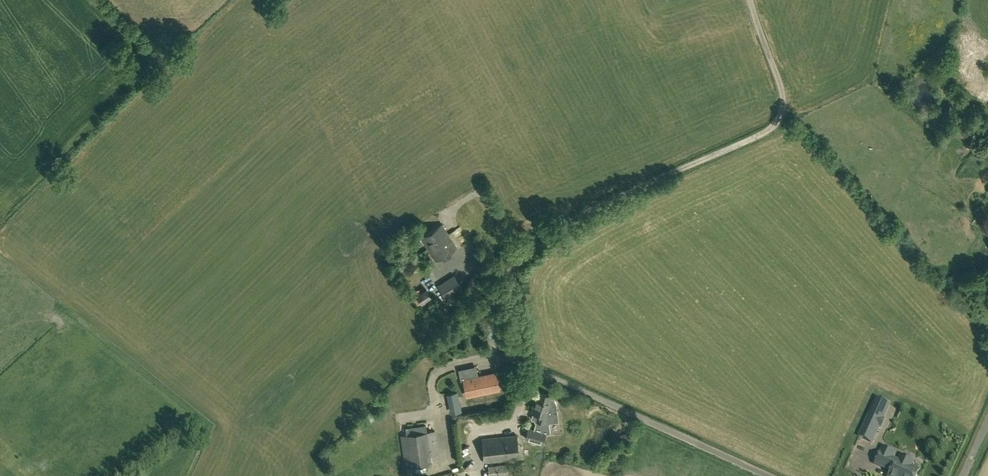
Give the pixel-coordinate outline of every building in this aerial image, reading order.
[(436,261),(457,247),(442,224),(421,238),(436,261)] [(451,304),(466,294),(469,298),(486,279),(477,271),(466,283),(468,285),(462,291),(461,289),(463,288),(453,274),(439,284),(448,298),(447,299),(451,304)] [(416,295),(421,303),(426,310),(435,304),(426,288),(416,295)] [(436,353),(456,337),(450,330),(442,337),(443,338),(431,347),(436,353)] [(464,380),(467,396),(499,389),(495,374),(475,378),(473,367),(458,370),(461,381),(464,380)] [(461,411),(457,390),(449,391),(453,413),(461,411)] [(551,398),(552,396),(538,392),(532,412),(533,412),(532,416),(535,423),(534,430),(528,428),(525,438),(543,443),(545,434),(550,433),(548,417),(558,416),(557,407),(556,403),(555,401),(554,400),(553,399),(551,398)] [(877,398),(871,411),(859,437),(872,442),(879,426),(881,427),(884,419),(883,419),(889,404),(877,398)] [(439,455),(437,441),(435,430),(427,432),(426,424),(406,427),(407,435),(401,436),(405,467),(416,466),(416,471),(426,469),(425,465),(432,464),(431,456),(439,455)] [(482,438),(483,448),(484,463),(519,460),(517,434),(482,438)] [(911,466),(913,461),(902,456),(900,461),(892,458),(895,452),(884,447),(881,453),(876,464),(891,471),(889,475),(916,475),(919,470),(911,466)] [(506,464),(488,466),(489,475),(496,475),(507,475),(506,464)]
